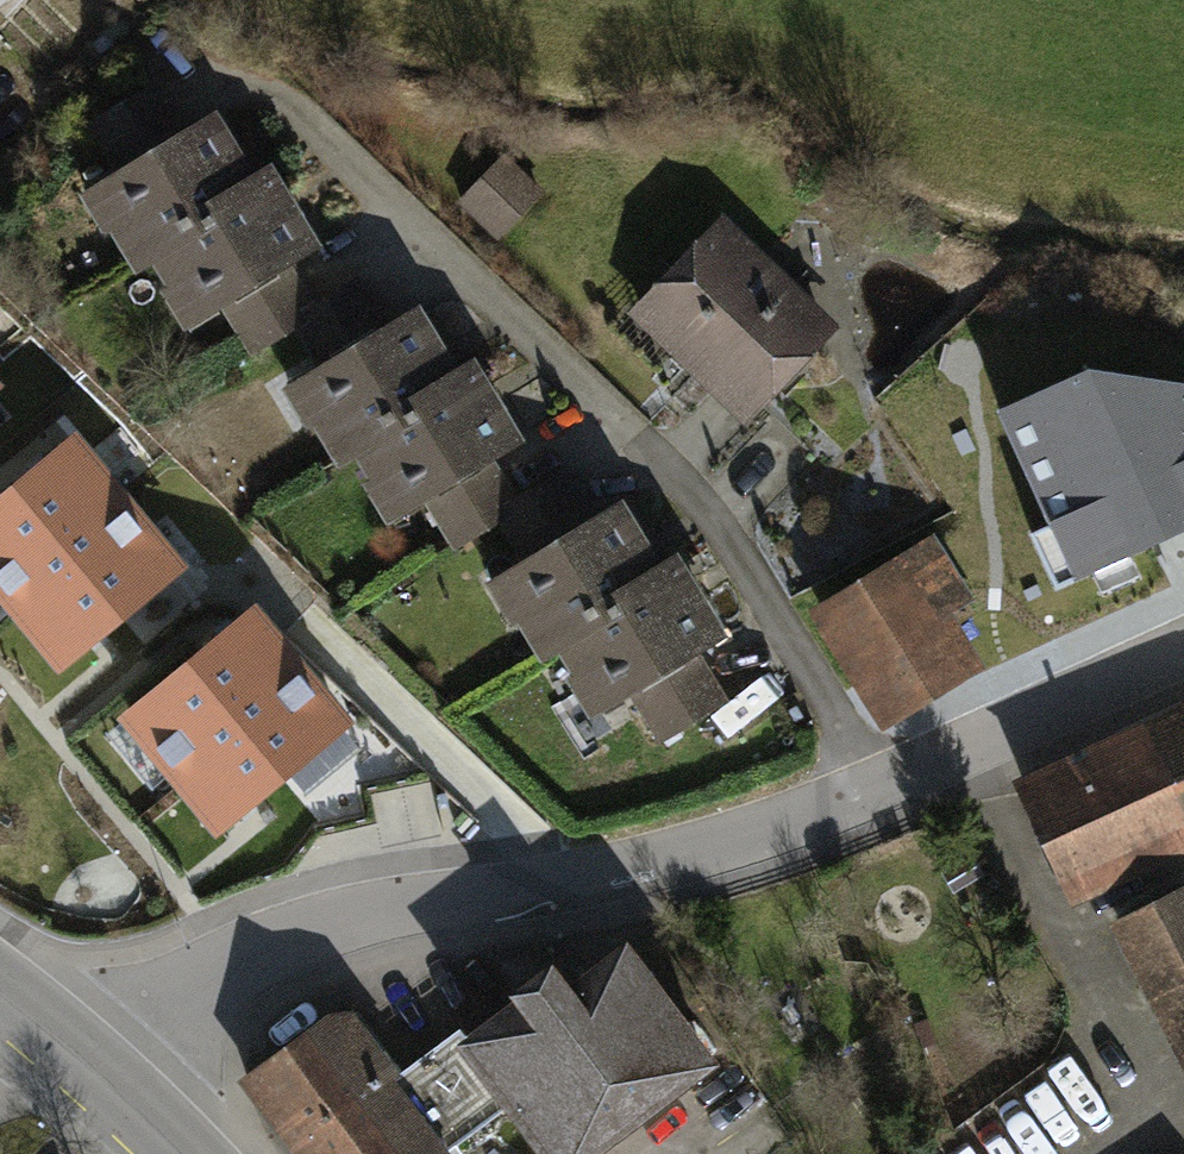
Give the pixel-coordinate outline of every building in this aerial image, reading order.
[(34,0),(0,0),(0,15),(10,25),(34,0)] [(124,178),(116,183),(130,206),(113,217),(138,258),(155,247),(250,190),(210,125),(185,140),(154,89),(93,127),(124,178)] [(463,201),(496,234),(537,192),(504,159),(463,201)] [(267,180),(250,190),(155,247),(180,290),(197,280),(211,302),(220,297),(251,348),(296,320),(312,311),(282,260),(307,245),(267,180)] [(721,230),(642,312),(746,411),(825,328),(721,230)] [(316,410),(340,450),(453,383),(414,318),(388,334),(358,284),(312,311),(296,320),(327,371),(318,376),(332,400),(316,410)] [(1060,627),(1183,568),(1183,387),(1082,348),(982,395),(1053,543),(1026,555),(1060,627)] [(382,484),(401,473),(414,496),(424,491),(453,542),(499,515),(515,506),(484,454),(509,439),(471,374),(453,383),(340,450),(343,454),(360,444),(382,484)] [(20,608),(76,563),(58,541),(113,497),(69,443),(0,500),(0,584),(20,608)] [(544,646),(560,636),(657,579),(617,513),(591,529),(561,479),(515,506),(499,515),(530,566),(522,570),(536,594),(519,605),(544,646)] [(173,570),(113,497),(58,541),(76,563),(20,608),(63,660),(173,570)] [(981,580),(1031,543),(1001,504),(951,541),(981,580)] [(830,611),(891,711),(962,668),(928,613),(961,593),(934,548),(830,611)] [(586,678),(603,668),(618,691),(628,685),(659,736),(721,698),(690,648),(713,634),(673,568),(657,579),(560,636),(586,678)] [(130,714),(184,779),(244,730),(227,710),(286,660),(249,616),(130,714)] [(340,725),(286,660),(227,710),(244,730),(184,779),(222,824),(340,725)] [(1026,788),(1074,890),(1183,839),(1183,806),(1156,746),(1149,732),(1026,788)] [(1156,746),(1183,806),(1183,733),(1156,746)] [(1123,922),(1183,1044),(1183,892),(1123,922)] [(553,1153),(586,1153),(706,1063),(623,955),(565,999),(546,973),(463,1036),(473,1048),(512,1101),(553,1153)] [(247,1077),(305,1153),(440,1153),(512,1101),(473,1048),(416,1091),(406,1077),(381,1095),(324,1020),(247,1077)]
